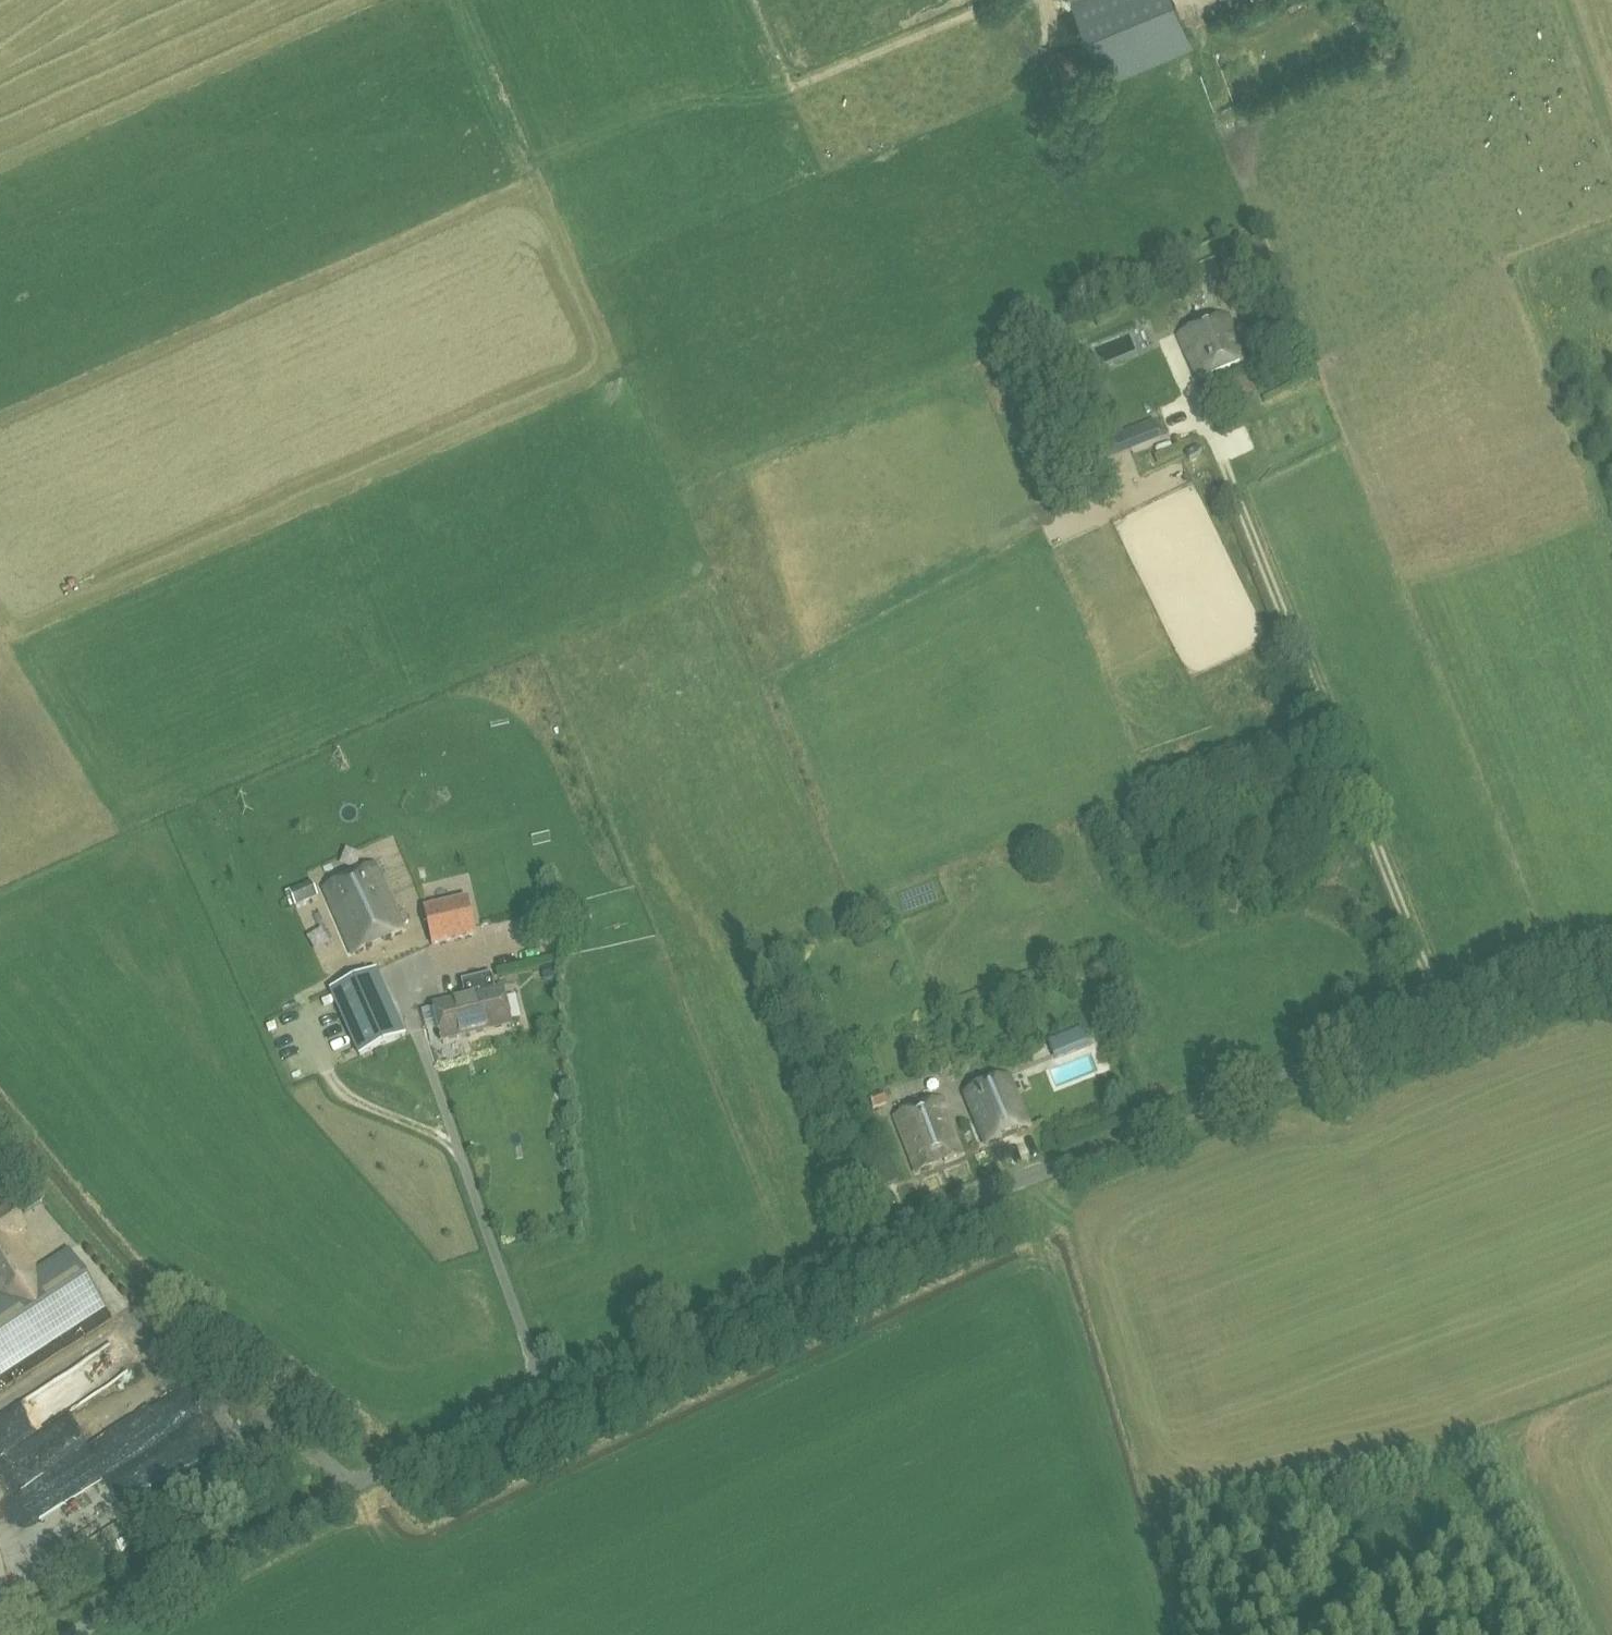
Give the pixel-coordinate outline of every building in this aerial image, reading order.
[(1174,0),(1072,0),(1106,80),(1192,44),(1174,0)] [(1267,312),(1250,320),(1257,336),(1275,328),(1267,312)] [(1247,360),(1227,315),(1178,335),(1199,379),(1247,360)] [(1153,422),(1125,433),(1130,447),(1159,436),(1153,422)] [(351,957),(406,932),(376,864),(321,889),(351,957)] [(296,908),(318,897),(311,881),(289,891),(296,908)] [(476,935),(468,898),(423,909),(432,945),(476,935)] [(555,966),(542,968),(545,980),(558,977),(555,966)] [(365,974),(330,989),(360,1056),(406,1035),(379,974),(377,968),(365,974)] [(494,992),(466,999),(434,1006),(443,1042),(488,1031),(511,1025),(503,990),(494,992)] [(1081,1029),(1059,1037),(1063,1048),(1086,1040),(1081,1029)] [(1033,1127),(1011,1074),(962,1092),(984,1147),(1033,1127)] [(868,1098),(872,1108),(886,1103),(882,1092),(868,1098)] [(894,1117),(916,1173),(963,1155),(942,1099),(894,1117)] [(38,1267),(16,1235),(25,1229),(10,1206),(0,1212),(0,1295),(38,1267)] [(0,1295),(0,1378),(107,1309),(68,1248),(38,1267),(0,1295)] [(167,1428),(156,1401),(98,1425),(110,1452),(167,1428)] [(96,1432),(15,1478),(28,1500),(109,1454),(96,1432)] [(110,1461),(51,1500),(78,1540),(150,1492),(142,1480),(119,1495),(111,1484),(121,1478),(110,1461)]
